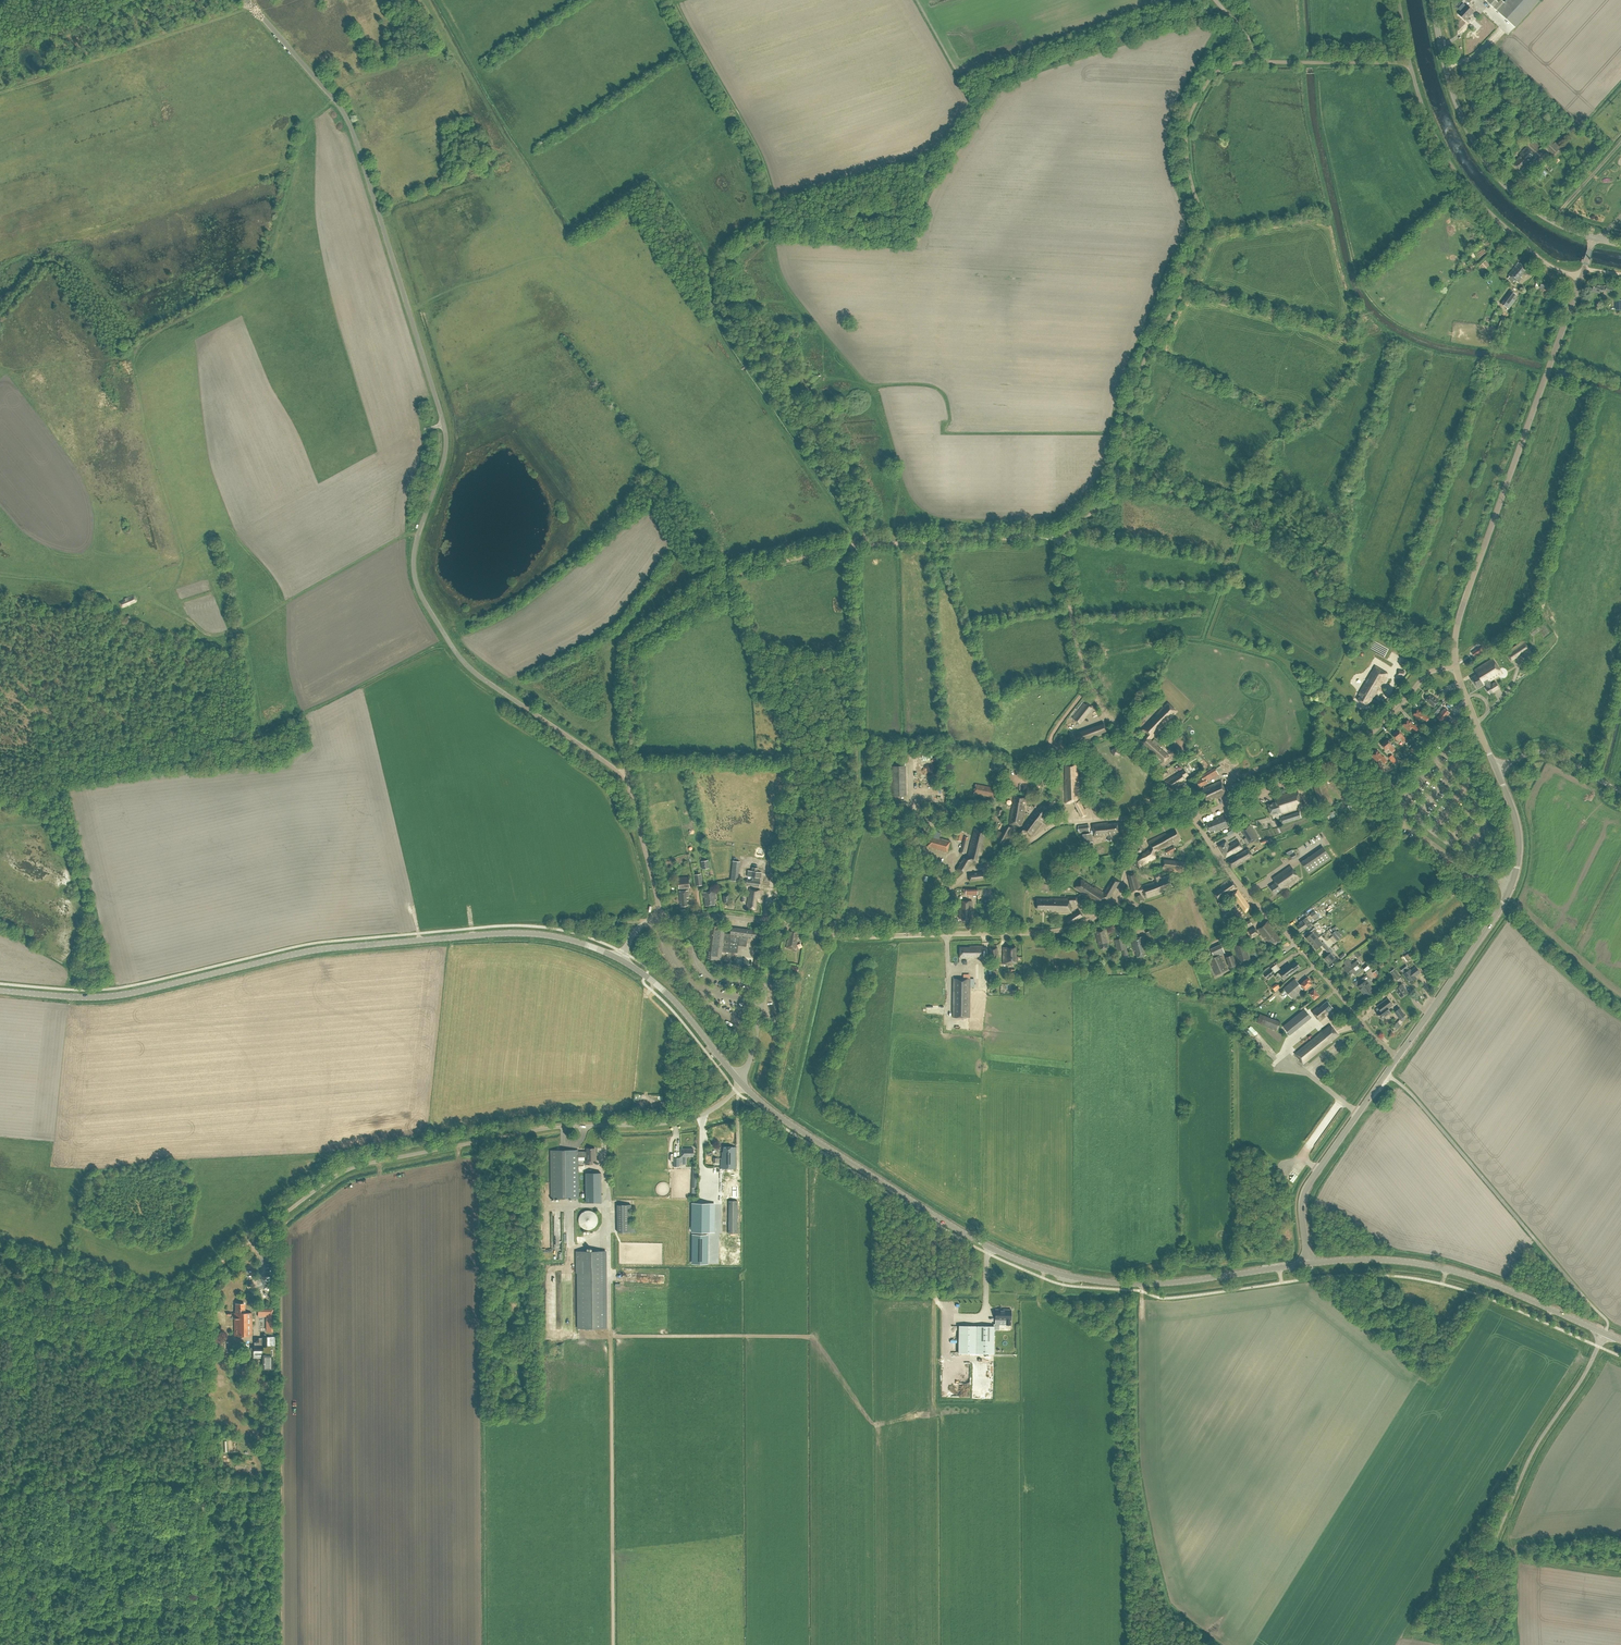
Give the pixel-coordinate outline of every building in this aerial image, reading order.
[(1498,3),(1495,0),(1489,0),(1487,2),(1515,28),(1541,0),(1506,0),(1504,3),(1501,0),(1498,3)] [(1471,15),(1474,12),(1467,5),(1458,14),(1465,20),(1470,15),(1471,15)] [(1489,51),(1505,34),(1499,29),(1483,46),(1489,51)] [(1550,141),(1544,147),(1553,155),(1558,149),(1550,141)] [(1530,165),(1538,157),(1527,146),(1518,156),(1519,158),(1513,164),(1520,171),(1528,163),(1530,165)] [(1541,182),(1548,173),(1543,168),(1535,176),(1541,182)] [(1527,269),(1519,263),(1516,267),(1514,266),(1508,274),(1510,276),(1508,279),(1513,283),(1515,280),(1518,283),(1522,277),(1521,276),(1527,269)] [(1592,291),(1600,294),(1602,290),(1605,291),(1611,294),(1613,289),(1607,286),(1607,287),(1603,285),(1603,286),(1595,283),(1592,291)] [(1509,309),(1516,300),(1513,299),(1516,294),(1511,290),(1501,304),(1509,309)] [(134,595),(119,601),(122,608),(137,602),(134,595)] [(1530,633),(1532,636),(1538,632),(1535,627),(1527,632),(1529,634),(1530,633)] [(1511,661),(1528,649),(1522,640),(1504,652),(1511,661)] [(1474,658),(1484,650),(1480,646),(1471,653),(1474,658)] [(1491,685),(1489,682),(1502,673),(1492,658),(1474,670),(1477,675),(1471,679),(1477,688),(1483,684),(1484,685),(1485,684),(1487,687),(1485,687),(1489,694),(1500,688),(1496,682),(1491,685)] [(1368,704),(1387,673),(1374,666),(1357,694),(1359,695),(1356,700),(1365,705),(1367,703),(1368,704)] [(1426,701),(1434,707),(1439,701),(1434,696),(1433,697),(1430,695),(1426,701)] [(1086,705),(1083,703),(1072,718),(1080,724),(1093,708),(1087,703),(1086,705)] [(1176,711),(1167,703),(1163,707),(1162,706),(1155,714),(1156,715),(1155,716),(1154,717),(1153,717),(1141,729),(1145,733),(1147,735),(1146,737),(1141,742),(1148,747),(1163,762),(1168,756),(1157,746),(1158,744),(1155,742),(1154,743),(1150,740),(1151,738),(1167,721),(1176,711)] [(1436,717),(1440,712),(1439,711),(1443,706),(1440,703),(1432,713),(1436,717)] [(1455,717),(1445,708),(1437,717),(1449,728),(1451,725),(1454,727),(1463,716),(1459,712),(1455,717)] [(1424,714),(1419,709),(1413,714),(1419,720),(1421,717),(1426,721),(1430,718),(1425,713),(1424,714)] [(1414,725),(1408,719),(1403,725),(1409,731),(1411,728),(1416,732),(1419,729),(1414,724),(1414,725)] [(1076,734),(1080,743),(1107,732),(1103,723),(1076,734)] [(1406,740),(1402,735),(1403,735),(1398,730),(1392,735),(1397,740),(1400,738),(1404,742),(1406,740)] [(1396,750),(1392,745),(1391,745),(1392,744),(1387,739),(1381,744),(1385,750),(1388,747),(1393,752),(1396,750)] [(1118,745),(1111,748),(1114,755),(1121,753),(1118,745)] [(1414,754),(1419,749),(1415,745),(1410,750),(1414,754)] [(1383,756),(1378,750),(1372,755),(1376,761),(1380,758),(1384,764),(1388,761),(1383,756)] [(1394,764),(1398,761),(1392,755),(1389,758),(1394,764)] [(1380,772),(1384,769),(1379,762),(1375,765),(1380,772)] [(1079,800),(1078,799),(1078,779),(1077,777),(1077,765),(1065,765),(1065,779),(1064,779),(1065,803),(1070,803),(1070,800),(1073,800),(1073,803),(1081,817),(1086,815),(1079,800)] [(891,796),(906,796),(906,766),(891,766),(891,796)] [(1181,783),(1186,780),(1184,777),(1188,775),(1184,768),(1165,781),(1168,785),(1171,783),(1173,786),(1170,788),(1172,791),(1182,784),(1181,783)] [(1219,774),(1215,768),(1202,776),(1203,778),(1203,780),(1206,778),(1208,781),(1219,774)] [(1203,780),(1203,778),(1197,781),(1200,787),(1208,783),(1208,781),(1206,778),(1203,780)] [(1237,791),(1249,786),(1246,779),(1234,784),(1237,791)] [(1217,798),(1227,794),(1221,780),(1203,788),(1203,790),(1203,791),(1207,801),(1216,797),(1217,798)] [(1332,805),(1323,781),(1313,785),(1321,806),(1328,803),(1329,806),(1332,805)] [(996,798),(998,788),(976,784),(974,794),(996,798)] [(1279,814),(1302,806),(1297,790),(1273,798),(1275,802),(1267,804),(1271,814),(1278,812),(1279,814)] [(1021,826),(1024,811),(1023,810),(1025,797),(1014,795),(1009,824),(1013,825),(1014,821),(1018,822),(1017,826),(1021,826)] [(1030,836),(1041,822),(1040,821),(1049,810),(1040,803),(1022,827),(1020,827),(1018,831),(1022,834),(1026,830),(1029,832),(1027,834),(1030,836)] [(1282,823),(1301,818),(1299,811),(1280,817),(1282,823)] [(1217,819),(1207,823),(1210,832),(1214,830),(1215,832),(1230,826),(1225,814),(1217,817),(1217,819)] [(1003,844),(1012,826),(1006,823),(1001,832),(999,830),(994,839),(1003,844)] [(1108,824),(1108,823),(1092,825),(1094,837),(1107,835),(1108,842),(1111,841),(1110,835),(1118,834),(1117,823),(1108,824)] [(1080,834),(1090,832),(1089,824),(1079,826),(1080,834)] [(1245,838),(1249,844),(1256,839),(1248,826),(1241,831),(1243,835),(1245,834),(1247,837),(1245,838)] [(978,863),(983,845),(981,845),(985,831),(973,827),(966,853),(967,855),(963,856),(955,869),(961,873),(964,869),(970,860),(973,861),(973,862),(978,863)] [(939,840),(941,833),(932,830),(930,837),(929,837),(927,842),(924,842),(923,845),(926,846),(947,852),(950,842),(939,840)] [(961,841),(964,832),(958,830),(955,840),(961,841)] [(1148,842),(1151,849),(1134,860),(1138,867),(1156,857),(1154,854),(1181,840),(1175,830),(1166,835),(1165,833),(1148,842)] [(1084,843),(1093,842),(1092,833),(1083,834),(1084,843)] [(964,854),(968,838),(964,837),(963,839),(959,853),(964,854)] [(1242,848),(1238,840),(1228,845),(1226,841),(1219,846),(1225,857),(1231,853),(1236,852),(1242,848)] [(780,862),(780,858),(776,858),(777,847),(768,846),(767,860),(777,861),(780,862)] [(1168,855),(1176,850),(1174,846),(1165,851),(1168,855)] [(1309,873),(1331,858),(1323,847),(1301,862),(1309,873)] [(1233,869),(1253,856),(1248,848),(1236,855),(1236,857),(1228,861),(1233,869)] [(1184,873),(1185,862),(1164,859),(1163,870),(1184,873)] [(702,869),(709,868),(708,860),(701,861),(702,869)] [(738,881),(740,862),(733,861),(730,880),(738,881)] [(1281,890),(1299,878),(1290,865),(1273,878),(1276,882),(1269,886),(1275,894),(1281,889),(1281,890)] [(758,872),(758,868),(752,867),(752,871),(747,871),(747,876),(761,878),(761,872),(758,872)] [(969,882),(986,879),(985,871),(968,874),(969,882)] [(1142,886),(1140,880),(1137,873),(1127,874),(1129,881),(1133,892),(1143,890),(1146,899),(1161,893),(1160,891),(1173,886),(1169,875),(1161,877),(1160,873),(1154,875),(1156,880),(1142,886)] [(696,886),(703,885),(701,874),(694,875),(696,886)] [(679,889),(690,888),(689,877),(678,877),(679,889)] [(1107,901),(1119,882),(1113,877),(1103,892),(1094,886),(1093,887),(1081,879),(1073,888),(1098,905),(1102,902),(1099,900),(1101,897),(1107,901)] [(760,886),(761,879),(752,878),(752,880),(747,879),(746,885),(760,886)] [(1219,901),(1237,889),(1230,879),(1220,886),(1221,888),(1213,893),(1219,901)] [(759,899),(760,889),(749,888),(746,908),(756,909),(757,899),(759,899)] [(1246,912),(1252,908),(1238,889),(1232,894),(1246,912)] [(686,901),(686,898),(689,898),(688,890),(679,891),(680,907),(687,906),(687,905),(688,905),(688,901),(686,901)] [(717,900),(716,890),(703,892),(704,896),(705,896),(706,905),(716,904),(715,900),(717,900)] [(1077,903),(1077,897),(1067,896),(1067,899),(1050,898),(1050,899),(1037,898),(1037,909),(1050,910),(1050,912),(1071,913),(1071,908),(1069,908),(1069,903),(1077,903)] [(1230,914),(1229,912),(1230,912),(1224,900),(1218,903),(1225,915),(1225,914),(1226,916),(1230,914)] [(972,921),(971,901),(958,901),(959,919),(961,919),(961,921),(972,921)] [(1069,924),(1082,916),(1078,910),(1065,919),(1069,924)] [(1308,928),(1312,925),(1307,917),(1302,921),(1303,922),(1297,926),(1301,931),(1307,927),(1308,928)] [(1272,946),(1281,939),(1274,931),(1275,931),(1268,921),(1257,930),(1265,941),(1267,940),(1272,946)] [(730,934),(723,933),(724,927),(711,925),(706,960),(720,961),(721,951),(728,952),(737,952),(738,945),(746,946),(747,938),(750,938),(750,937),(754,938),(755,931),(731,927),(730,934)] [(1250,938),(1258,934),(1254,927),(1247,931),(1250,938)] [(1311,943),(1317,938),(1320,936),(1316,931),(1316,930),(1314,928),(1310,932),(1311,933),(1306,937),(1311,943)] [(1109,947),(1108,942),(1109,942),(1106,930),(1096,932),(1098,944),(1100,943),(1101,949),(1109,947)] [(1151,943),(1157,940),(1153,930),(1147,932),(1151,943)] [(1338,941),(1342,937),(1336,930),(1332,934),(1338,941)] [(795,934),(796,932),(791,931),(790,933),(789,933),(788,940),(786,940),(785,947),(795,949),(797,934),(795,934)] [(1145,955),(1142,945),(1145,944),(1143,936),(1131,939),(1134,951),(1136,951),(1137,957),(1145,955)] [(1117,940),(1115,940),(1118,951),(1122,950),(1126,949),(1125,944),(1123,938),(1120,939),(1117,940)] [(1317,938),(1311,943),(1316,949),(1320,945),(1324,949),(1327,946),(1323,941),(1321,943),(1317,938)] [(1233,944),(1240,964),(1251,961),(1247,951),(1246,951),(1243,941),(1242,941),(1242,940),(1233,944)] [(1216,975),(1227,969),(1220,954),(1224,952),(1221,944),(1210,949),(1214,957),(1209,959),(1216,975)] [(981,958),(981,946),(969,946),(969,947),(959,947),(959,958),(981,958)] [(997,962),(998,947),(989,947),(989,958),(992,958),(992,961),(997,962)] [(1016,963),(1016,956),(1015,956),(1015,947),(1003,947),(1003,963),(1016,963)] [(1328,964),(1335,959),(1331,954),(1333,953),(1329,948),(1325,950),(1328,954),(1323,958),(1328,964)] [(1407,963),(1413,959),(1409,953),(1403,957),(1407,963)] [(761,972),(763,956),(756,955),(753,971),(761,972)] [(1233,955),(1226,957),(1230,968),(1233,967),(1233,968),(1235,967),(1235,966),(1237,965),(1233,955)] [(1352,964),(1350,963),(1351,962),(1348,957),(1343,961),(1346,965),(1343,967),(1350,975),(1353,972),(1356,975),(1363,970),(1359,965),(1360,964),(1357,960),(1356,962),(1356,961),(1352,964)] [(1300,968),(1296,962),(1290,966),(1289,965),(1278,973),(1284,980),(1300,968)] [(1367,973),(1375,966),(1372,962),(1363,969),(1367,973)] [(1420,972),(1415,966),(1411,970),(1410,969),(1403,974),(1410,983),(1417,978),(1415,976),(1420,972)] [(997,967),(992,967),(989,967),(989,982),(995,983),(995,979),(997,979),(997,967)] [(1268,979),(1275,973),(1271,968),(1264,974),(1268,979)] [(971,982),(971,990),(988,990),(988,982),(984,982),(984,969),(975,969),(975,979),(979,979),(979,982),(971,982)] [(1373,973),(1378,979),(1383,976),(1378,969),(1373,973)] [(1397,981),(1401,978),(1395,969),(1390,972),(1397,981)] [(1300,978),(1309,974),(1307,970),(1298,975),(1300,978)] [(1373,983),(1367,974),(1359,980),(1361,983),(1358,986),(1361,992),(1370,985),(1373,983)] [(970,1018),(971,979),(953,978),(952,1017),(970,1018)] [(1305,990),(1311,985),(1309,982),(1310,981),(1307,978),(1299,984),(1295,979),(1283,988),(1291,999),(1304,989),(1305,990)] [(1401,997),(1407,992),(1403,986),(1404,986),(1402,983),(1394,989),(1395,990),(1401,997)] [(1370,985),(1361,992),(1365,997),(1372,993),(1374,996),(1380,991),(1376,985),(1373,988),(1370,985)] [(1313,999),(1318,995),(1313,990),(1309,994),(1313,999)] [(1380,1009),(1377,1010),(1376,1012),(1381,1019),(1391,1012),(1388,1008),(1392,1005),(1387,998),(1379,1004),(1380,1005),(1377,1006),(1380,1009)] [(1334,1009),(1328,1001),(1319,1008),(1319,1007),(1310,1014),(1306,1009),(1285,1026),(1287,1029),(1291,1026),(1295,1031),(1305,1023),(1307,1025),(1314,1020),(1314,1019),(1316,1017),(1320,1021),(1327,1016),(1330,1020),(1332,1018),(1328,1013),(1334,1009)] [(1302,1010),(1310,1004),(1308,1002),(1300,1008),(1302,1010)] [(1400,1020),(1406,1016),(1400,1008),(1395,1012),(1400,1020)] [(1278,1031),(1281,1022),(1260,1014),(1257,1023),(1278,1031)] [(1304,1064),(1339,1035),(1330,1024),(1295,1053),(1304,1064)] [(1329,1115),(1318,1129),(1323,1133),(1333,1119),(1329,1115)] [(1316,1132),(1307,1144),(1314,1149),(1323,1137),(1316,1132)] [(736,1169),(736,1147),(724,1147),(724,1153),(722,1153),(722,1158),(721,1158),(721,1169),(736,1169)] [(1304,1147),(1299,1153),(1307,1159),(1311,1153),(1304,1147)] [(595,1156),(595,1148),(587,1148),(587,1151),(578,1151),(578,1150),(551,1150),(551,1199),(579,1198),(578,1157),(587,1157),(587,1160),(585,1160),(585,1164),(593,1164),(593,1161),(596,1160),(596,1156),(595,1156)] [(492,1166),(500,1166),(500,1157),(492,1157),(492,1166)] [(586,1203),(602,1203),(602,1173),(586,1173),(586,1203)] [(708,1190),(733,1190),(733,1179),(724,1179),(724,1177),(708,1177),(708,1190)] [(728,1201),(728,1233),(737,1233),(737,1201),(728,1201)] [(692,1204),(692,1232),(712,1232),(712,1204),(692,1204)] [(617,1205),(617,1232),(631,1232),(631,1205),(617,1205)] [(588,1230),(590,1230),(591,1229),(592,1229),(593,1228),(594,1228),(595,1227),(596,1226),(597,1225),(597,1224),(598,1223),(598,1221),(598,1220),(598,1219),(598,1218),(597,1217),(597,1215),(596,1214),(595,1213),(594,1213),(593,1212),(592,1211),(591,1211),(590,1211),(588,1211),(587,1211),(586,1211),(585,1211),(584,1212),(583,1213),(582,1213),(581,1214),(580,1215),(580,1217),(579,1218),(579,1219),(579,1220),(579,1221),(579,1223),(580,1224),(580,1225),(581,1226),(582,1227),(583,1228),(584,1228),(585,1229),(586,1229),(587,1230),(588,1230)] [(578,1329),(607,1328),(606,1251),(576,1252),(576,1272),(577,1272),(578,1329)] [(252,1335),(252,1312),(245,1312),(245,1303),(235,1303),(235,1312),(234,1312),(234,1335),(252,1335)] [(267,1315),(267,1316),(268,1326),(272,1326),(273,1326),(273,1316),(273,1315),(273,1309),(271,1309),(267,1309),(266,1309),(258,1309),(258,1315),(266,1315),(267,1315)] [(1005,1325),(1011,1325),(1011,1310),(995,1309),(995,1320),(1005,1320),(1005,1325)] [(266,1328),(266,1317),(258,1317),(258,1328),(266,1328)] [(994,1353),(995,1326),(959,1325),(959,1353),(994,1353)] [(263,1334),(264,1337),(262,1337),(262,1338),(254,1338),(254,1342),(255,1342),(255,1346),(253,1346),(253,1347),(250,1347),(250,1349),(253,1349),(253,1358),(262,1358),(262,1355),(263,1355),(263,1369),(273,1369),(273,1358),(272,1358),(271,1345),(275,1345),(274,1337),(265,1337),(265,1334),(263,1334)]
